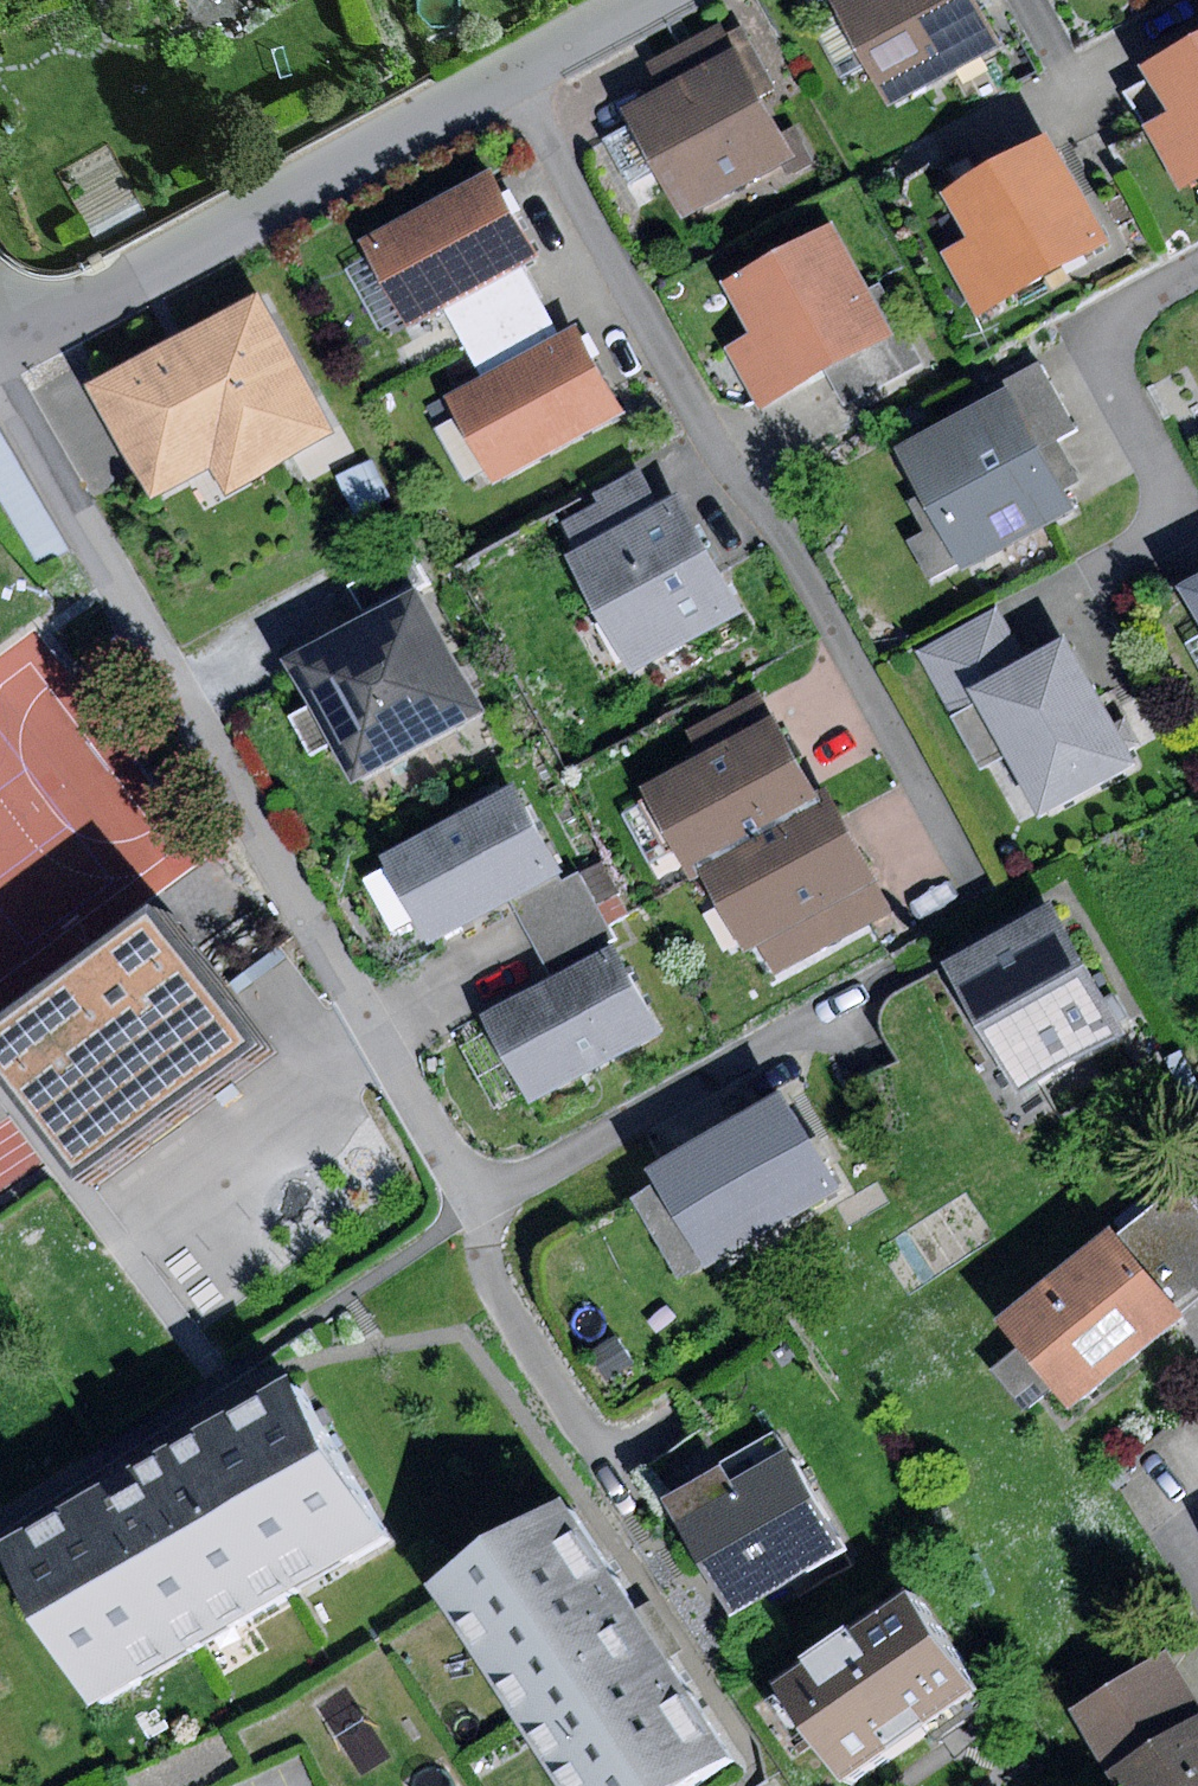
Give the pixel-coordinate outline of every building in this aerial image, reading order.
[(30,2),(30,0),(0,0),(0,12),(30,2)] [(889,102),(1000,43),(977,0),(834,0),(889,102)] [(661,86),(734,46),(721,21),(647,60),(661,86)] [(1145,123),(1182,190),(1197,181),(1197,38),(1145,67),(1169,110),(1145,123)] [(661,86),(622,108),(683,219),(800,156),(738,44),(734,46),(661,86)] [(968,238),(942,253),(976,315),(1109,241),(1049,133),(942,192),(968,238)] [(491,170),(360,244),(407,326),(441,307),(521,263),(538,253),(491,170)] [(833,222),(724,282),(752,333),(725,349),(759,411),(827,374),(896,336),(833,222)] [(441,307),(462,344),(541,301),(521,263),(441,307)] [(259,295),(91,385),(152,498),(209,468),(222,492),(333,432),(259,295)] [(462,344),(482,380),(561,337),(541,301),(462,344)] [(482,380),(449,399),(497,482),(625,409),(578,326),(561,337),(482,380)] [(896,336),(827,374),(844,406),(924,362),(907,331),(896,336)] [(1008,387),(1041,447),(1077,427),(1039,361),(1004,380),(1008,387)] [(1008,387),(895,447),(960,568),(1073,507),(1041,447),(1008,387)] [(37,562),(70,542),(0,428),(0,502),(37,562)] [(372,461),(337,477),(353,514),(388,499),(372,461)] [(578,550),(659,506),(639,469),(593,493),(599,504),(563,522),(578,550)] [(578,550),(568,555),(632,673),(744,613),(680,495),(659,506),(578,550)] [(411,549),(346,584),(364,618),(430,583),(411,549)] [(1180,586),(1197,619),(1197,576),(1180,586)] [(420,592),(287,665),(353,785),(487,712),(420,592)] [(970,687),(1023,657),(996,608),(918,651),(944,700),(970,687)] [(1023,657),(970,687),(1039,816),(1136,763),(1066,634),(1023,657)] [(699,755),(775,714),(762,688),(685,728),(699,755)] [(699,755),(642,787),(689,873),(696,868),(822,800),(775,714),(699,755)] [(514,785),(384,857),(431,942),(561,870),(514,785)] [(822,800),(696,868),(745,953),(760,945),(776,974),(892,908),(828,796),(822,800)] [(578,870),(512,906),(529,938),(595,902),(578,870)] [(595,902),(529,938),(547,972),(614,936),(595,902)] [(1053,902),(945,963),(1017,1092),(1126,1031),(1101,987),(1053,902)] [(0,1026),(0,1070),(82,1180),(259,1048),(210,983),(156,910),(0,1026)] [(613,945),(482,1015),(530,1104),(661,1034),(613,945)] [(781,1092),(648,1170),(706,1269),(839,1191),(781,1092)] [(1149,1211),(1197,1270),(1197,1211),(1178,1186),(1149,1211)] [(1115,1239),(1178,1315),(1197,1299),(1197,1270),(1149,1211),(1115,1239)] [(1108,1230),(997,1322),(1070,1409),(1181,1318),(1178,1315),(1115,1239),(1108,1230)] [(617,1336),(588,1353),(604,1381),(634,1363),(617,1336)] [(303,1387),(12,1553),(102,1710),(393,1544),(303,1387)] [(777,1433),(665,1499),(733,1615),(845,1549),(777,1433)] [(436,1596),(560,1785),(692,1785),(728,1762),(564,1513),(436,1596)] [(910,1588),(778,1677),(849,1782),(927,1730),(981,1694),(910,1588)] [(1197,1715),(1197,1698),(1169,1650),(1070,1709),(1107,1770),(1111,1767),(1197,1715)] [(1111,1767),(1123,1785),(1197,1785),(1197,1715),(1111,1767)]
